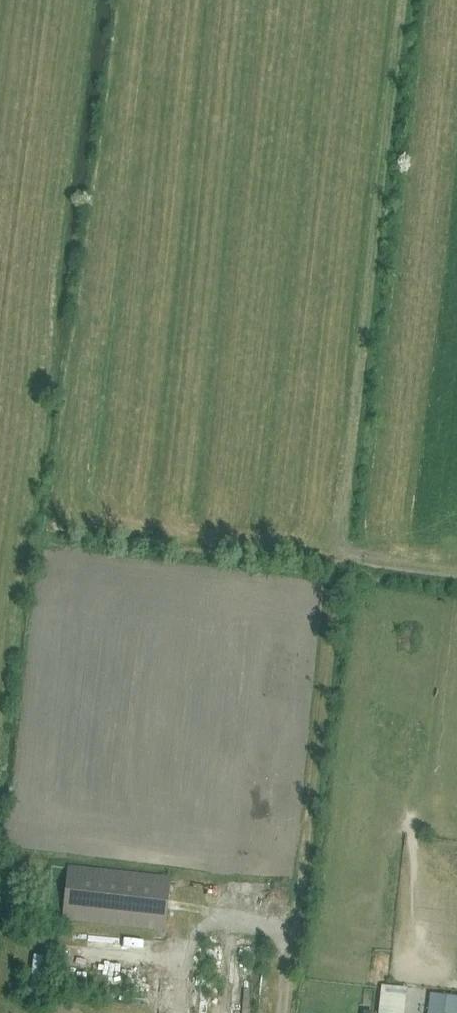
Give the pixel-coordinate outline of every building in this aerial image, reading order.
[(62,918),(165,929),(170,877),(67,866),(62,918)] [(407,988),(381,985),(378,1012),(404,1012),(407,988)] [(433,990),(430,1012),(456,1012),(456,994),(433,990)]
